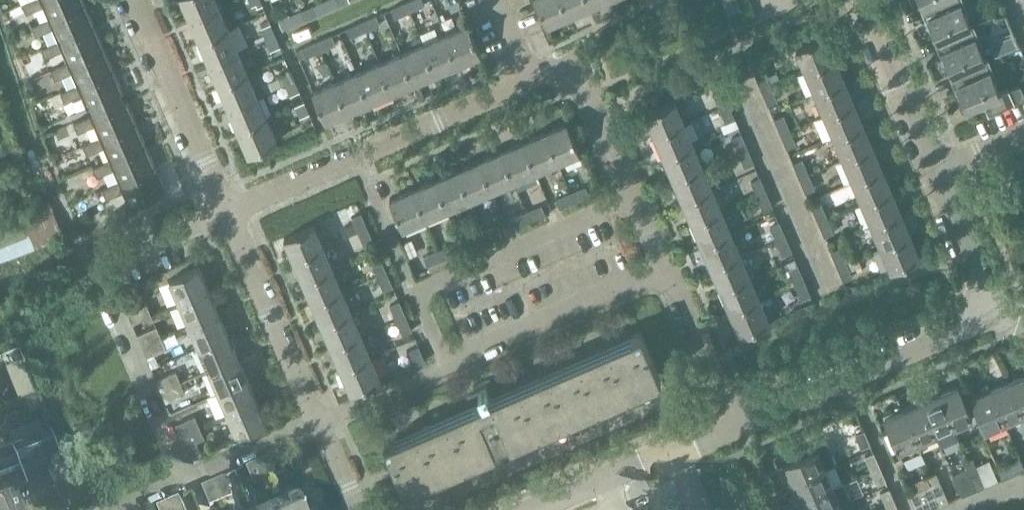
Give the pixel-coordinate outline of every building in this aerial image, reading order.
[(22,3),(26,12),(41,5),(47,18),(83,2),(82,0),(27,0),(22,3)] [(219,4),(217,0),(182,0),(189,17),(219,4)] [(324,0),(311,6),(315,15),(328,10),(324,0)] [(328,10),(339,5),(337,0),(324,0),(328,10)] [(424,5),(422,0),(411,0),(406,2),(409,11),(424,5)] [(563,0),(536,0),(546,23),(568,13),(563,0)] [(568,13),(590,4),(589,0),(563,0),(568,13)] [(730,13),(742,8),(739,0),(724,0),(730,13)] [(922,5),(937,39),(969,25),(958,0),(935,0),(922,5)] [(47,18),(32,24),(36,34),(51,27),(56,40),(56,41),(93,25),(83,2),(47,18)] [(409,11),(406,2),(391,9),(394,17),(409,11)] [(199,39),(228,26),(219,4),(189,17),(199,39)] [(301,10),(279,19),(283,29),(305,19),(301,10)] [(366,30),(380,24),(376,15),(362,21),(366,30)] [(366,30),(362,21),(347,28),(350,37),(366,30)] [(445,32),(457,61),(480,51),(467,22),(445,32)] [(265,37),(275,33),(271,23),(261,27),(265,37)] [(56,40),(41,47),(45,56),(60,49),(66,62),(66,63),(103,47),(93,25),(56,41),(56,40)] [(969,25),(937,39),(951,73),(983,59),(969,25)] [(208,62),(238,49),(228,26),(199,39),(208,62)] [(423,41),(435,71),(457,61),(445,32),(423,41)] [(265,37),(271,51),(280,47),(275,33),(265,37)] [(322,50),(336,44),(332,34),(318,41),(322,50)] [(797,46),(807,69),(837,56),(827,34),(797,46)] [(322,50),(318,41),(302,47),(306,56),(322,50)] [(401,51),(413,80),(435,71),(423,41),(401,51)] [(66,62),(51,69),(55,78),(70,72),(76,84),(76,85),(113,69),(103,47),(66,63),(66,62)] [(218,84),(248,71),(238,49),(208,62),(218,84)] [(379,60),(391,90),(413,80),(401,51),(379,60)] [(837,56),(807,69),(816,91),(846,79),(837,56)] [(951,73),(965,107),(982,100),(986,111),(1007,102),(1002,91),(997,93),(983,59),(951,73)] [(357,70),(369,99),(391,90),(379,60),(357,70)] [(284,82),(294,78),(290,68),(280,72),(281,74),(284,82)] [(76,84),(60,91),(61,92),(64,99),(65,100),(80,94),(86,108),(123,92),(113,69),(76,85),(76,84)] [(335,79),(347,109),(369,99),(357,70),(335,79)] [(764,70),(755,75),(759,82),(761,88),(770,84),(764,70)] [(228,107),(258,94),(248,71),(218,84),(228,107)] [(281,74),(262,82),(266,90),(284,82),(281,74)] [(284,82),(290,95),(300,91),(294,78),(284,82)] [(335,79),(312,89),(325,119),(347,109),(335,79)] [(846,79),(816,91),(825,113),(855,101),(846,79)] [(770,84),(761,88),(768,105),(777,101),(770,84)] [(719,107),(728,104),(722,89),(713,93),(719,107)] [(59,94),(48,99),(52,108),(63,103),(59,94)] [(258,94),(228,107),(237,129),(267,116),(258,94)] [(656,134),(686,121),(677,98),(646,111),(656,134)] [(89,115),(74,122),(78,131),(93,125),(99,137),(99,138),(136,122),(126,99),(89,115)] [(855,101),(825,113),(834,135),(864,123),(855,101)] [(304,102),(295,106),(300,118),(310,113),(304,102)] [(719,107),(729,130),(738,126),(728,104),(719,107)] [(267,116),(237,129),(247,152),(277,139),(267,116)] [(789,128),(784,116),(775,120),(780,132),(789,128)] [(544,131),(557,161),(580,151),(567,121),(544,131)] [(686,121),(656,134),(665,156),(696,143),(686,121)] [(99,137),(83,144),(87,151),(88,153),(103,147),(108,159),(109,160),(145,144),(136,122),(99,138),(99,137)] [(864,123),(834,135),(844,157),(874,145),(864,123)] [(789,128),(780,132),(787,148),(795,144),(789,128)] [(522,140),(535,170),(557,161),(544,131),(522,140)] [(738,151),(747,147),(741,133),(732,137),(734,142),(735,146),(738,151)] [(500,150),(513,180),(535,170),(522,140),(500,150)] [(729,155),(738,151),(735,146),(734,142),(726,149),(729,155)] [(696,143),(665,156),(675,178),(705,165),(696,143)] [(87,151),(83,144),(77,147),(80,154),(87,151)] [(108,159),(93,166),(97,176),(112,169),(118,181),(118,182),(155,166),(145,144),(109,160),(108,159)] [(874,145),(844,157),(853,179),(883,167),(874,145)] [(738,151),(744,166),(753,163),(747,147),(738,151)] [(478,159),(491,189),(513,180),(500,150),(478,159)] [(456,169),(469,198),(491,189),(478,159),(456,169)] [(808,173),(802,159),(793,162),(798,176),(808,173)] [(705,165),(675,178),(684,200),(714,187),(705,165)] [(118,181),(103,188),(106,196),(107,198),(122,191),(128,205),(165,189),(155,166),(118,182),(118,181)] [(883,167),(853,179),(862,201),(892,189),(883,167)] [(434,178),(447,208),(469,198),(456,169),(434,178)] [(86,171),(81,174),(84,181),(90,178),(86,171)] [(808,173),(798,176),(805,193),(814,189),(808,173)] [(447,208),(434,178),(412,187),(425,217),(447,208)] [(757,195),(766,191),(760,178),(751,181),(757,195)] [(585,186),(570,192),(574,200),(588,194),(585,186)] [(425,217),(412,187),(390,197),(402,227),(425,217)] [(714,187),(684,200),(693,222),(723,209),(714,187)] [(106,196),(103,188),(96,191),(99,198),(106,196)] [(892,189),(862,201),(872,223),(902,211),(892,189)] [(757,195),(763,210),(772,206),(766,191),(757,195)] [(570,192),(556,198),(559,206),(574,200),(570,192)] [(16,253),(17,252),(61,235),(56,221),(57,220),(49,200),(25,210),(30,224),(24,226),(19,213),(0,221),(0,259),(16,253)] [(827,216),(821,202),(812,207),(817,220),(827,216)] [(527,211),(531,220),(545,214),(542,205),(527,211)] [(702,244),(733,231),(723,209),(693,222),(702,244)] [(527,211),(512,217),(515,227),(531,220),(527,211)] [(902,211),(872,223),(881,246),(911,233),(902,211)] [(358,231),(367,227),(361,213),(352,216),(358,231)] [(827,216),(817,220),(824,236),(833,232),(827,216)] [(776,239),(785,235),(779,221),(770,225),(776,239)] [(293,258),(324,245),(314,223),(284,236),(293,258)] [(483,230),(487,239),(501,233),(498,224),(483,230)] [(358,231),(365,246),(373,242),(367,227),(358,231)] [(483,230),(469,235),(473,245),(487,239),(483,230)] [(712,266),(742,253),(733,231),(702,244),(712,266)] [(911,233),(881,246),(890,268),(920,256),(911,233)] [(776,239),(782,255),(791,251),(785,235),(776,239)] [(439,249),(443,259),(457,252),(453,243),(439,249)] [(324,245),(293,258),(303,280),(333,267),(324,245)] [(845,261),(840,247),(830,251),(836,264),(845,261)] [(439,249),(423,256),(428,266),(443,259),(439,249)] [(751,275),(742,253),(712,266),(721,288),(751,275)] [(377,275),(386,271),(380,257),(371,261),(377,275)] [(845,261),(836,264),(843,280),(852,277),(845,261)] [(793,283),(802,279),(796,266),(787,270),(793,283)] [(333,267),(303,280),(312,302),(343,289),(333,267)] [(180,303),(209,291),(199,268),(170,280),(180,303)] [(377,275),(384,290),(392,286),(386,271),(377,275)] [(751,275),(721,288),(730,310),(761,297),(751,275)] [(793,283),(800,299),(809,295),(802,279),(793,283)] [(343,289),(312,302),(322,324),(352,311),(343,289)] [(209,291),(180,303),(190,325),(219,313),(209,291)] [(761,297),(730,310),(740,333),(770,320),(761,297)] [(396,319),(405,315),(399,301),(390,305),(396,319)] [(147,304),(128,312),(132,323),(151,315),(147,304)] [(352,311),(322,324),(331,346),(361,333),(352,311)] [(219,313),(190,325),(200,348),(228,335),(219,313)] [(396,319),(402,334),(411,330),(405,315),(396,319)] [(142,346),(161,337),(156,326),(137,334),(142,346)] [(660,376),(640,330),(631,334),(628,335),(631,340),(492,400),(485,384),(478,387),(479,391),(468,396),(473,408),(398,441),(396,436),(395,437),(394,436),(385,441),(405,487),(496,447),(494,443),(508,436),(510,441),(526,434),(524,430),(538,424),(540,428),(555,421),(553,417),(568,411),(570,415),(585,409),(583,404),(598,398),(599,402),(615,396),(613,391),(627,385),(629,390),(644,383),(642,379),(657,372),(659,377),(660,376)] [(361,333),(331,346),(341,368),(371,355),(361,333)] [(228,335),(200,348),(209,370),(238,357),(228,335)] [(142,346),(147,356),(166,348),(161,337),(142,346)] [(419,346),(409,350),(415,364),(424,361),(419,346)] [(371,355),(341,368),(350,391),(381,378),(371,355)] [(238,357),(209,370),(219,392),(248,380),(238,357)] [(162,391),(181,383),(176,370),(157,379),(162,391)] [(1022,414),(1023,413),(1023,372),(1007,379),(1022,414)] [(30,378),(14,384),(20,401),(36,395),(30,378)] [(989,387),(1004,422),(1022,414),(1007,379),(989,387)] [(248,380),(219,392),(229,414),(257,402),(248,380)] [(166,401),(185,393),(181,383),(162,391),(166,401)] [(938,391),(953,425),(971,417),(957,383),(938,391)] [(1004,422),(989,387),(970,394),(985,429),(1004,422)] [(935,433),(940,446),(958,438),(953,425),(938,391),(920,398),(935,433)] [(935,433),(920,398),(902,406),(917,440),(918,440),(935,433)] [(257,402),(229,414),(239,437),(267,425),(257,402)] [(902,457),(922,449),(918,440),(917,440),(902,406),(883,414),(902,457)] [(181,435),(200,427),(195,415),(175,423),(181,435)] [(39,424),(18,432),(22,444),(43,436),(39,424)] [(181,435),(190,457),(201,452),(197,441),(204,438),(200,427),(181,435)] [(854,432),(859,445),(867,441),(862,429),(854,432)] [(27,487),(47,479),(66,471),(51,436),(0,455),(0,477),(20,470),(21,469),(27,487)] [(797,456),(782,462),(790,481),(825,466),(836,461),(825,436),(794,449),(797,456)] [(295,448),(287,451),(295,470),(303,466),(295,448)] [(879,465),(873,452),(865,456),(870,468),(879,465)] [(257,464),(265,482),(276,478),(273,470),(283,465),(279,454),(257,464)] [(102,457),(90,462),(95,475),(107,470),(102,457)] [(977,469),(984,486),(997,480),(989,460),(976,465),(972,458),(964,461),(966,468),(968,473),(977,469)] [(1016,471),(1012,461),(997,467),(1002,477),(1016,471)] [(257,464),(246,468),(254,487),(265,482),(257,464)] [(879,465),(870,468),(877,484),(885,481),(879,465)] [(825,466),(790,481),(798,499),(833,484),(825,466)] [(952,474),(961,494),(962,495),(984,486),(977,469),(968,473),(966,468),(952,474)] [(66,471),(47,479),(51,490),(70,482),(66,471)] [(932,489),(941,485),(936,473),(927,476),(929,483),(932,489)] [(212,483),(221,502),(231,498),(224,478),(212,483)] [(798,499),(803,509),(822,509),(841,502),(850,498),(842,480),(833,484),(798,499)] [(212,483),(201,488),(209,507),(221,502),(212,483)] [(941,485),(932,489),(929,483),(908,492),(915,509),(929,509),(948,502),(941,485)] [(894,500),(889,488),(880,492),(885,504),(894,500)] [(17,490),(9,493),(0,496),(0,509),(24,509),(17,490)] [(171,509),(184,509),(179,498),(168,503),(171,509)] [(277,509),(314,509),(312,505),(304,509),(299,498),(276,508),(277,509)] [(885,504),(887,509),(898,509),(894,500),(885,504)]
